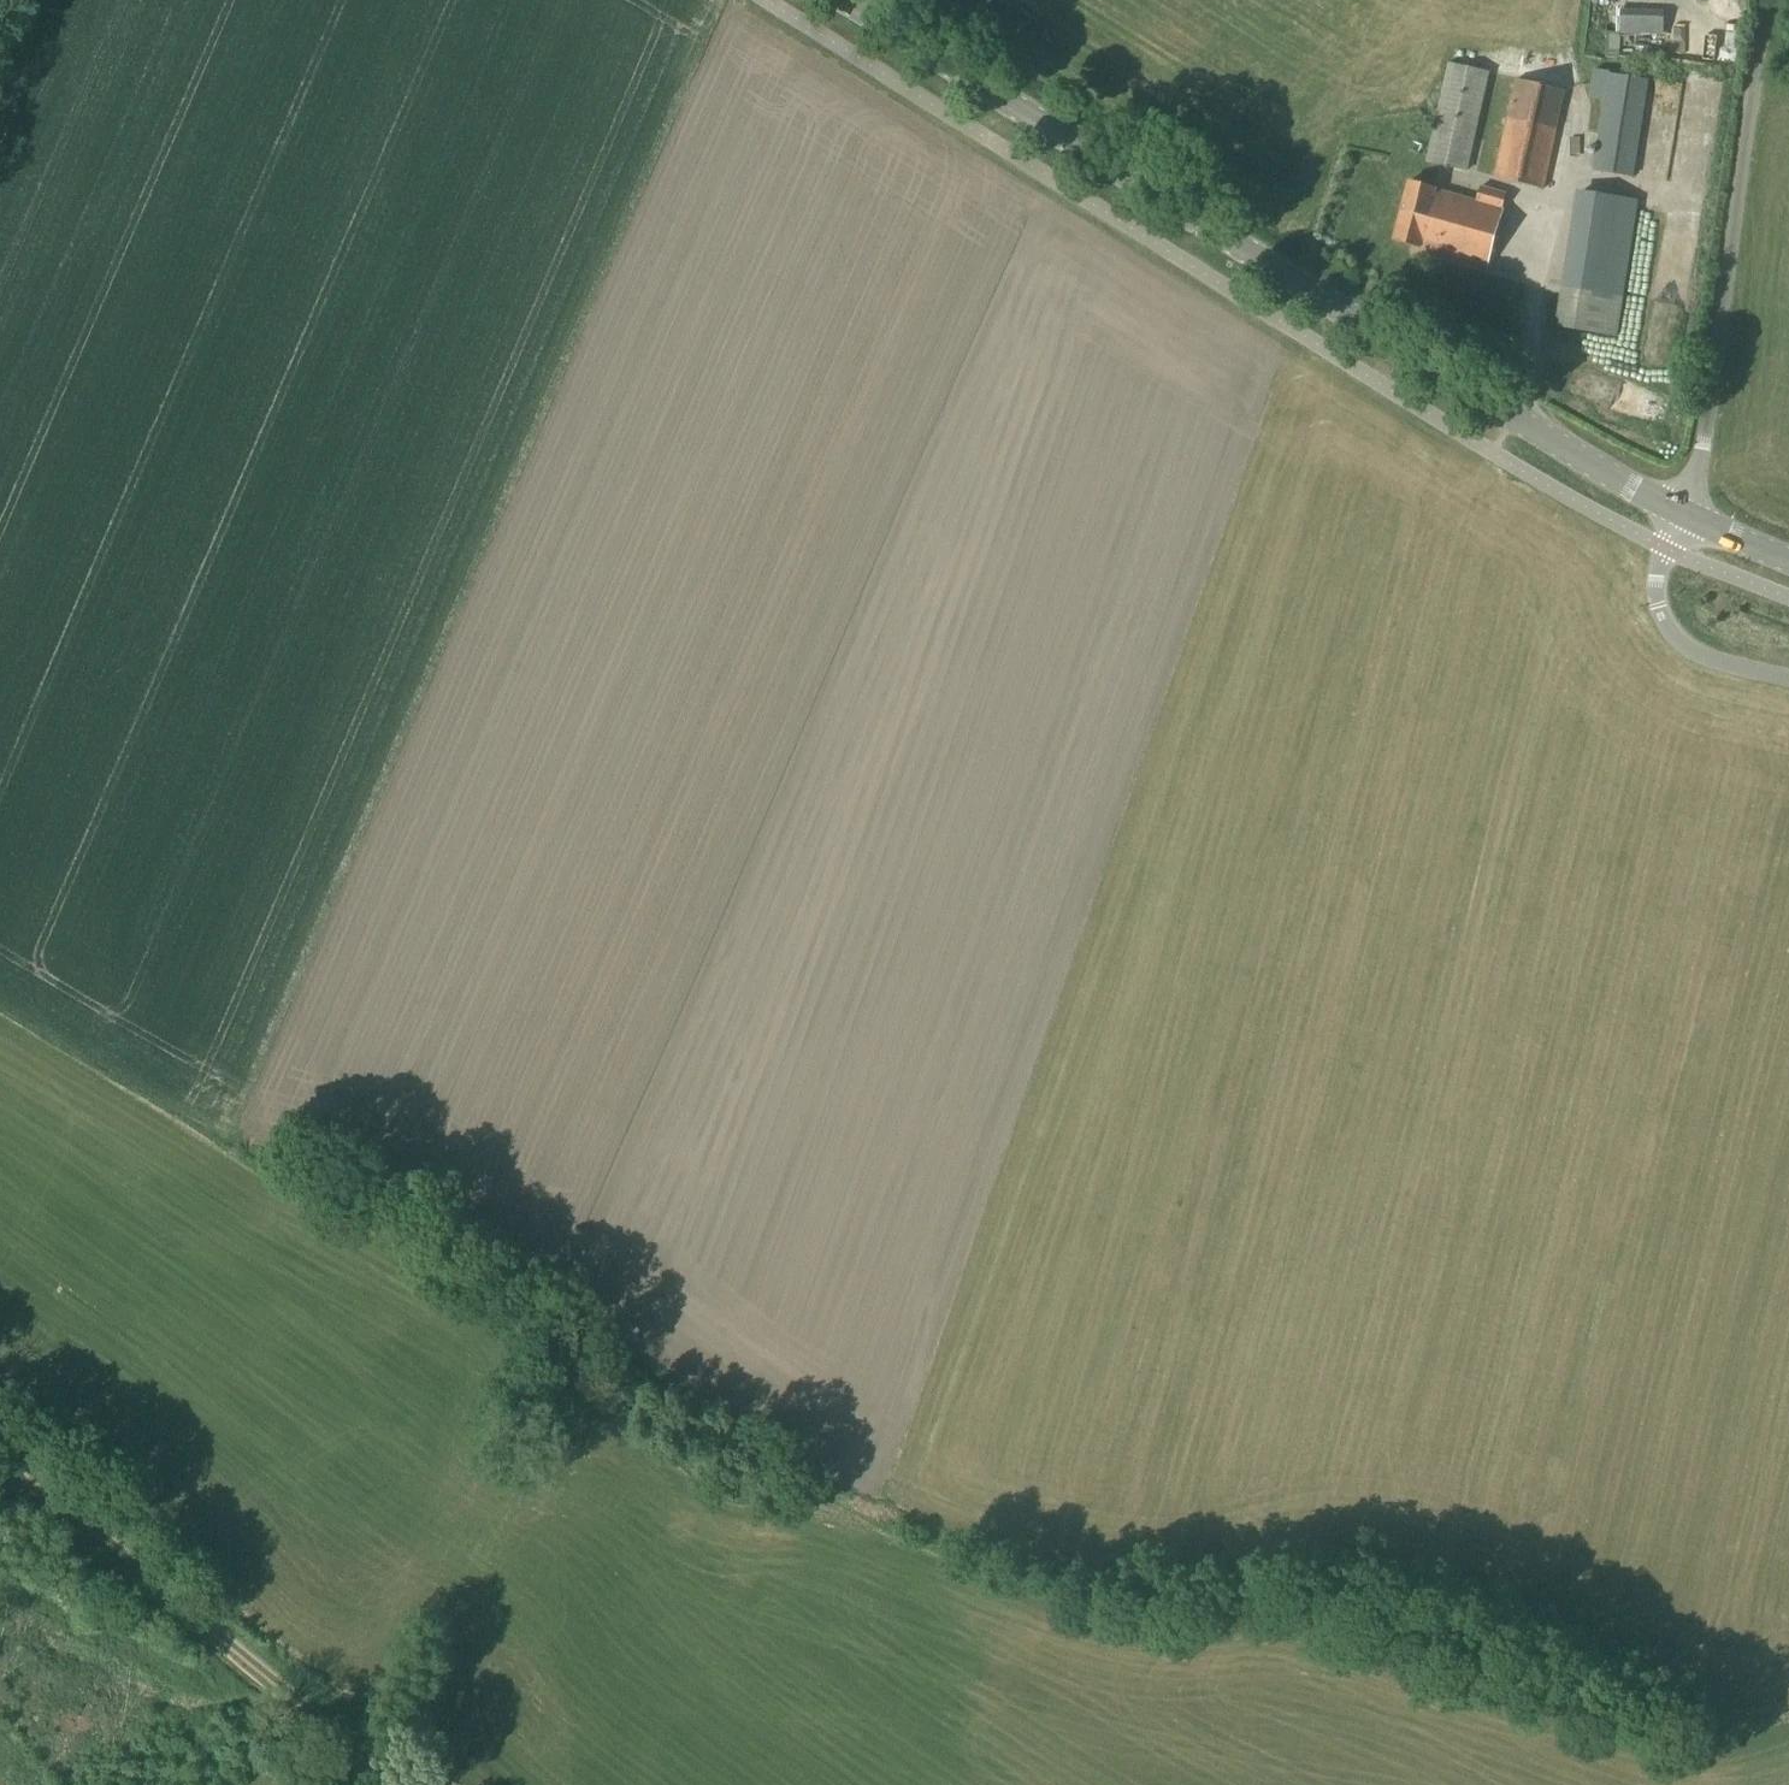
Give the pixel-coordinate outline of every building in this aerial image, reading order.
[(1664,36),(1665,10),(1622,9),(1620,34),(1664,36)] [(1468,172),(1491,72),(1449,63),(1426,162),(1468,172)] [(1635,178),(1650,81),(1594,71),(1587,103),(1604,105),(1594,172),(1635,178)] [(1545,190),(1566,91),(1516,79),(1494,178),(1545,190)] [(1477,201),(1436,189),(1410,182),(1395,240),(1422,247),(1421,248),(1490,268),(1507,209),(1504,208),(1508,194),(1482,186),(1477,201)] [(1618,336),(1640,200),(1577,190),(1556,327),(1618,336)]
